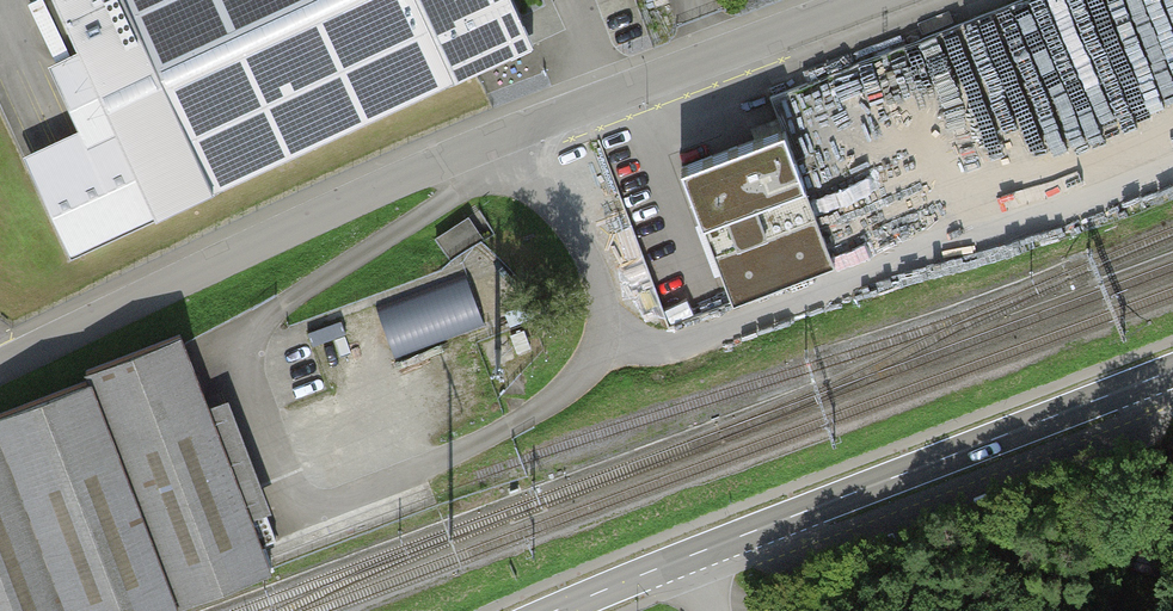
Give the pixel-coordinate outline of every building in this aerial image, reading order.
[(71,256),(477,69),(533,44),(513,0),(56,0),(83,58),(117,133),(32,172),(71,256)] [(790,124),(680,166),(736,313),(846,271),(790,124)] [(468,216),(436,237),(451,260),(483,239),(468,216)] [(464,273),(375,307),(395,359),(484,326),(464,273)] [(525,330),(510,335),(518,356),(533,350),(525,330)] [(284,575),(194,338),(95,375),(98,384),(2,420),(6,432),(0,434),(0,610),(187,610),(284,575)]
